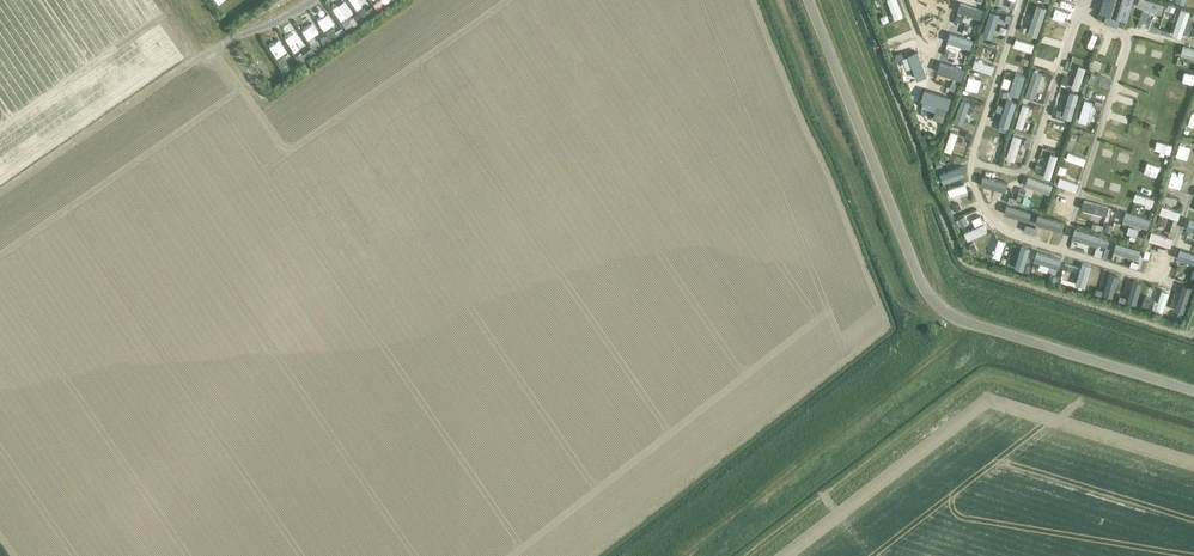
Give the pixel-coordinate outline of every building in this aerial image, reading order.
[(353,6),(349,0),(340,0),(336,3),(343,13),(353,6)] [(979,10),(982,2),(975,0),(961,0),(960,3),(979,10)] [(1100,11),(1127,20),(1133,0),(1103,0),(1100,11)] [(364,6),(358,10),(362,17),(369,12),(364,6)] [(1048,27),(1056,29),(1062,10),(1054,8),(1048,27)] [(325,9),(321,12),(327,23),(332,20),(325,9)] [(1038,25),(1041,17),(1023,11),(1020,19),(1038,25)] [(357,12),(353,15),(357,21),(361,18),(357,12)] [(315,16),(304,23),(311,33),(321,25),(315,16)] [(347,16),(341,21),(347,30),(353,25),(347,16)] [(968,39),(970,32),(952,26),(950,33),(968,39)] [(294,27),(288,30),(295,45),(301,42),(294,27)] [(332,27),(326,31),(331,40),(337,36),(332,27)] [(1018,31),(1015,39),(1034,45),(1036,37),(1018,31)] [(279,50),(289,44),(281,32),(271,39),(279,50)] [(1002,44),(1004,37),(985,32),(983,39),(1002,44)] [(1039,52),(1047,54),(1052,36),(1045,34),(1039,52)] [(327,35),(320,39),(324,45),(331,40),(327,35)] [(317,39),(310,44),(312,47),(315,51),(322,46),(317,39)] [(1183,49),(1193,53),(1193,43),(1186,40),(1183,49)] [(312,47),(302,53),(305,58),(315,51),(312,47)] [(301,51),(295,55),(300,62),(305,58),(302,53),(301,51)] [(281,55),(276,58),(281,64),(286,61),(281,55)] [(942,57),(940,65),(960,70),(963,62),(942,57)] [(1080,83),(1089,61),(1081,59),(1073,80),(1080,83)] [(1131,65),(1130,72),(1139,74),(1140,67),(1131,65)] [(1112,80),(1114,72),(1093,66),(1091,74),(1112,80)] [(1065,110),(1075,112),(1079,87),(1070,85),(1065,110)] [(1133,113),(1139,91),(1128,89),(1123,111),(1133,113)] [(998,94),(996,101),(1016,108),(1018,100),(998,94)] [(962,96),(957,116),(964,118),(969,98),(962,96)] [(1025,122),(1033,100),(1025,97),(1018,119),(1025,122)] [(1184,113),(1186,106),(1168,100),(1166,107),(1184,113)] [(936,111),(933,118),(941,121),(943,113),(936,111)] [(1095,125),(1098,118),(1079,112),(1077,120),(1095,125)] [(1056,142),(1065,144),(1070,118),(1061,116),(1056,142)] [(1143,135),(1148,121),(1142,119),(1138,133),(1143,135)] [(954,145),(960,126),(952,124),(947,143),(954,145)] [(1008,152),(1017,154),(1024,130),(1016,128),(1008,152)] [(985,132),(983,139),(1003,144),(1005,137),(985,132)] [(1069,145),(1067,152),(1086,158),(1089,151),(1069,145)] [(1193,157),(1193,150),(1181,146),(1179,153),(1193,157)] [(1053,173),(1060,149),(1053,147),(1045,170),(1053,173)] [(1061,159),(1059,165),(1068,167),(1069,162),(1061,159)] [(964,162),(946,168),(948,175),(966,169),(964,162)] [(1163,178),(1165,171),(1146,166),(1144,174),(1163,178)] [(1060,179),(1079,183),(1080,175),(1061,171),(1060,179)] [(1028,175),(1027,182),(1052,184),(1052,177),(1028,175)] [(949,182),(953,193),(971,187),(967,176),(949,182)] [(1138,186),(1135,195),(1154,201),(1157,192),(1138,186)] [(1021,188),(1017,199),(1020,200),(1022,196),(1023,197),(1026,190),(1021,188)] [(1083,203),(1114,211),(1117,201),(1086,193),(1083,203)] [(1180,212),(1183,205),(1164,199),(1162,206),(1180,212)] [(1013,223),(1020,225),(1026,206),(1019,204),(1013,223)] [(1015,206),(1007,210),(1010,215),(1017,211),(1015,206)] [(1047,233),(1052,208),(1044,206),(1038,231),(1047,233)] [(965,215),(958,218),(961,226),(968,223),(965,215)] [(987,217),(966,225),(969,233),(990,224),(987,217)] [(1107,223),(1105,230),(1111,232),(1113,225),(1107,223)] [(1151,233),(1172,240),(1175,231),(1153,224),(1151,233)] [(1126,259),(1132,238),(1124,236),(1118,256),(1126,259)] [(1100,237),(1098,244),(1106,247),(1108,240),(1100,237)] [(974,243),(969,245),(973,252),(977,249),(974,243)] [(1041,245),(1037,256),(1058,262),(1062,251),(1041,245)] [(1182,247),(1181,256),(1193,258),(1193,249),(1182,247)] [(1089,281),(1087,287),(1095,290),(1097,283),(1089,281)] [(1158,303),(1166,305),(1170,284),(1163,283),(1158,303)]
